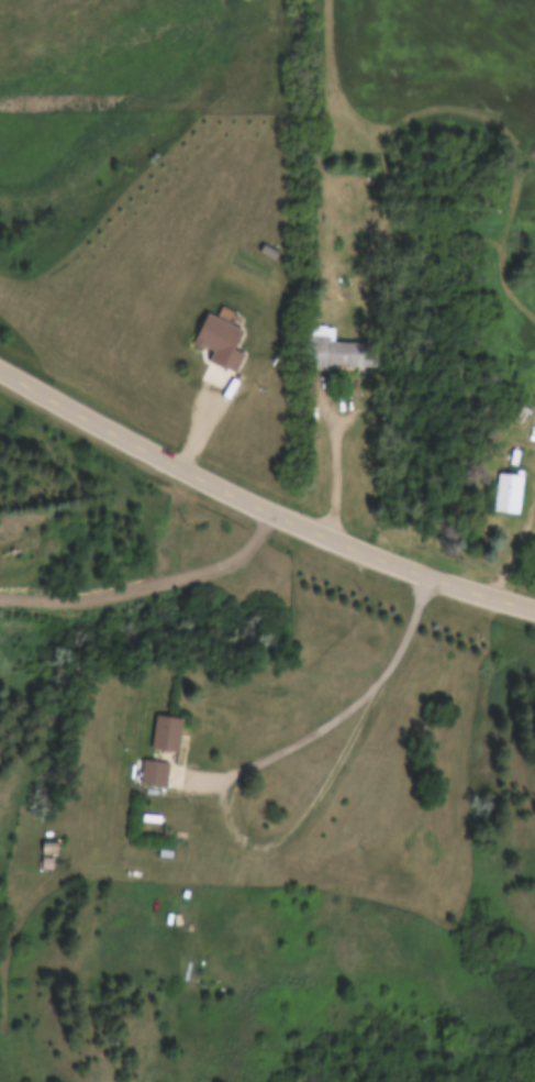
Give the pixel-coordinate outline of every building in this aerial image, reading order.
[(310,368),(374,368),(374,341),(331,341),(331,327),(310,327),(310,368)] [(520,477),(496,473),(490,510),(514,514),(520,477)] [(176,752),(181,720),(155,716),(150,748),(176,752)] [(148,788),(148,790),(161,792),(165,763),(142,760),(138,786),(148,788)] [(50,860),(42,860),(41,868),(49,869),(50,860)]
